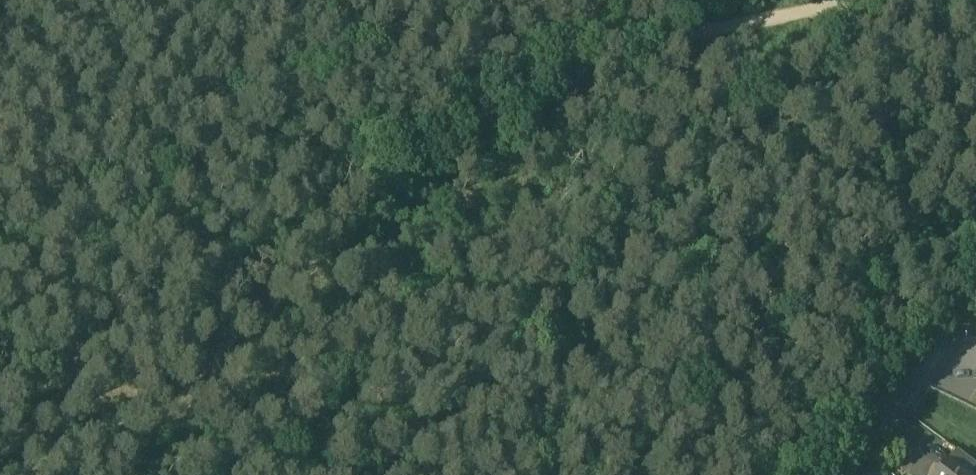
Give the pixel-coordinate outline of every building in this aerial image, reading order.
[(956,457),(948,468),(956,474),(970,474),(974,470),(956,457)]
